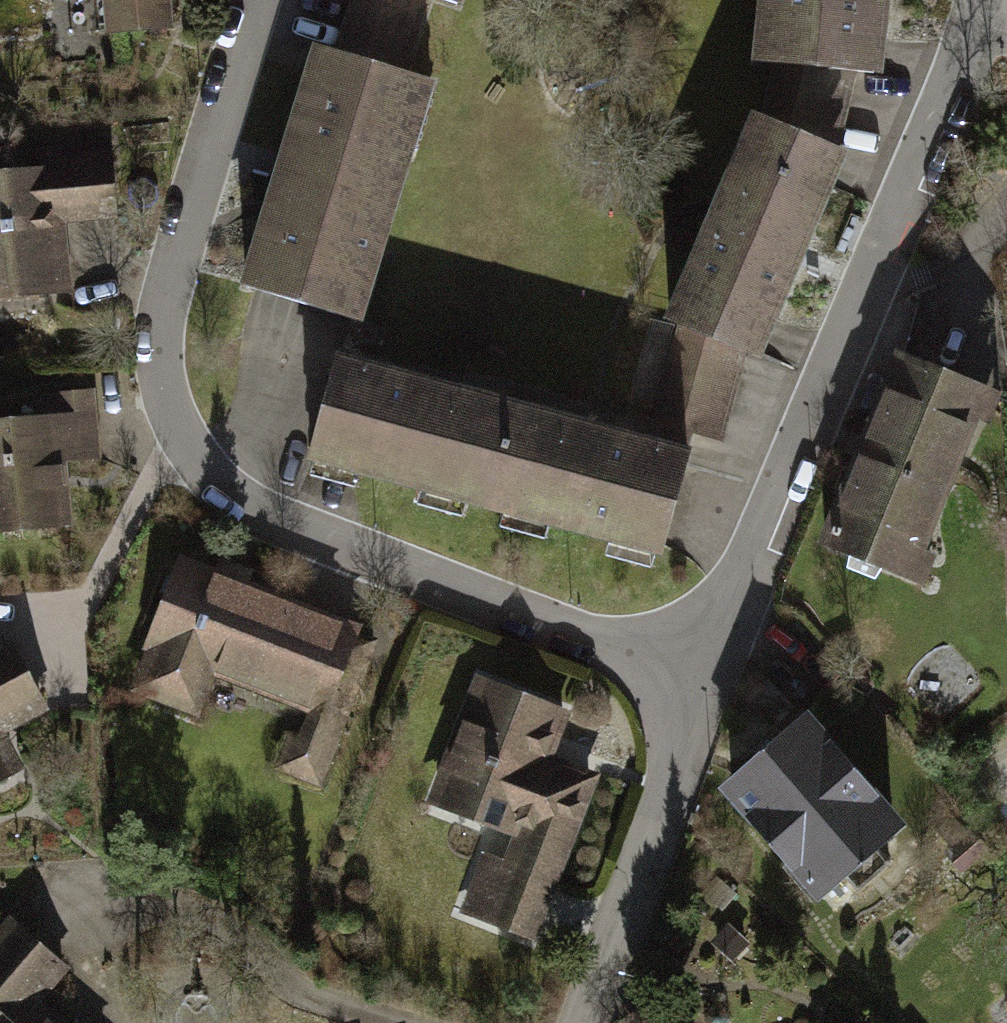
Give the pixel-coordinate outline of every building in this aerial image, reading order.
[(186,28),(182,0),(112,0),(119,35),(186,28)] [(803,58),(900,69),(907,0),(810,0),(803,58)] [(446,83),(332,46),(259,286),(380,318),(446,83)] [(870,158),(785,123),(697,335),(783,370),(870,158)] [(77,295),(68,214),(123,209),(117,166),(113,136),(47,142),(50,163),(0,166),(0,300),(77,295)] [(535,403),(358,352),(326,461),(505,513),(535,403)] [(912,359),(830,550),(930,593),(1003,395),(912,359)] [(81,525),(77,460),(105,459),(101,395),(62,398),(62,412),(0,416),(0,531),(81,525)] [(505,513),(678,560),(708,450),(535,403),(505,513)] [(381,619),(182,550),(135,685),(202,708),(219,660),(315,693),(289,768),(325,780),(381,619)] [(18,638),(0,647),(0,794),(35,774),(13,735),(58,711),(18,638)] [(574,706),(473,667),(421,790),(490,816),(456,906),(539,941),(605,770),(555,754),(574,706)] [(773,757),(735,791),(836,904),(927,823),(826,709),(773,757)] [(44,995),(72,959),(26,914),(0,945),(0,1022),(74,1022),(44,995)]
